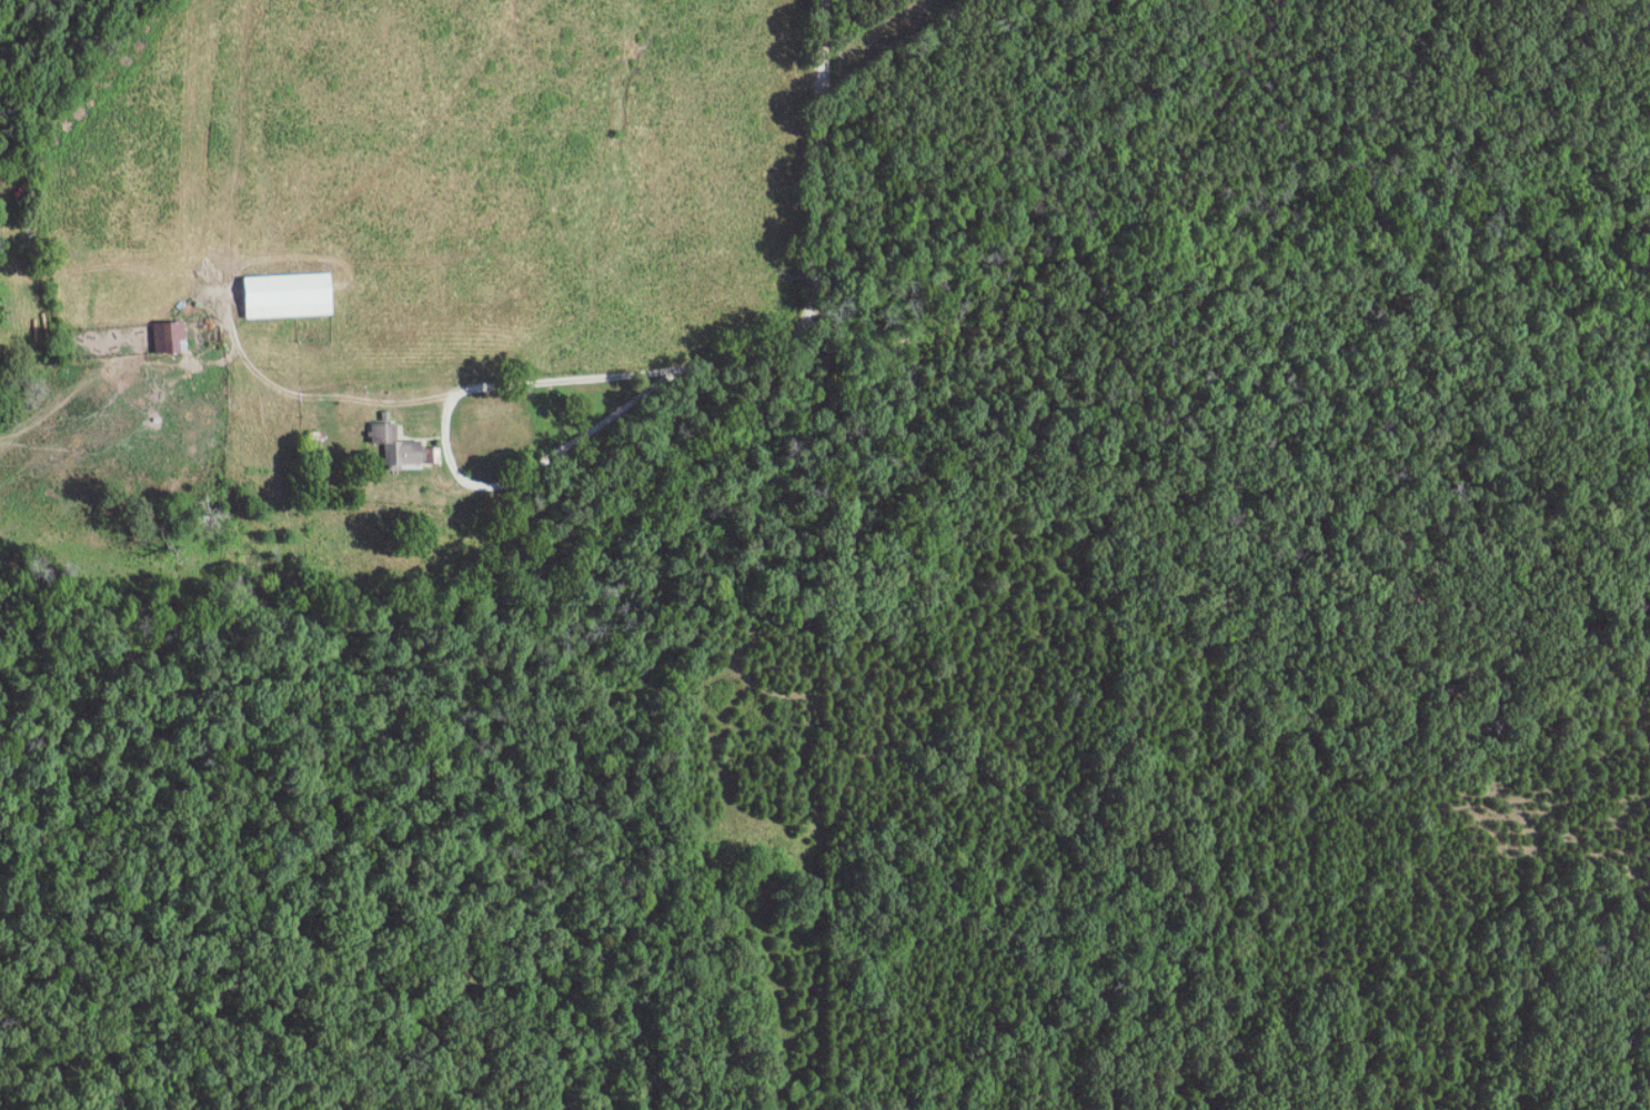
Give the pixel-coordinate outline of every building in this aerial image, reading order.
[(245,318),(332,315),(331,273),(244,276),(245,318)] [(186,351),(185,321),(153,323),(155,353),(186,351)] [(385,443),(385,466),(427,465),(426,441),(397,442),(396,422),(372,423),(372,443),(385,443)]
